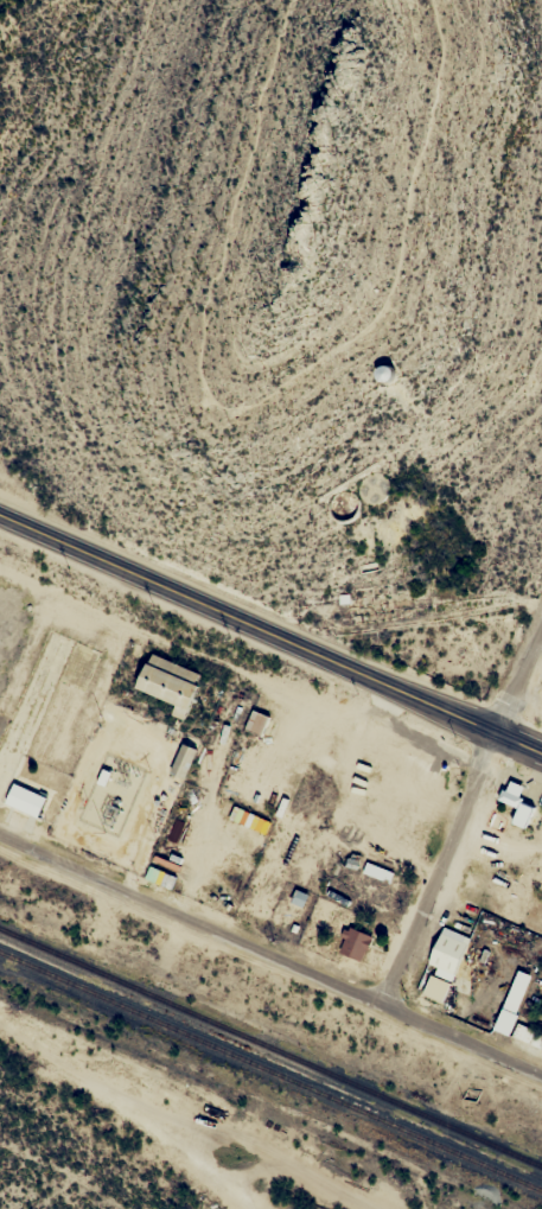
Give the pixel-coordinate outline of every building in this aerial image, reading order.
[(393,366),(378,368),(380,383),(395,381),(393,366)] [(137,689),(176,705),(172,716),(184,721),(202,674),(151,654),(137,689)] [(262,736),(269,717),(251,711),(245,730),(262,736)] [(184,780),(196,751),(182,745),(170,774),(184,780)] [(512,801),(518,785),(500,778),(491,801),(509,808),(502,826),(515,831),(525,806),(512,801)] [(355,892),(385,903),(395,873),(366,862),(355,892)] [(359,963),(372,939),(351,927),(337,950),(359,963)] [(419,994),(445,1002),(468,937),(442,928),(419,994)] [(518,1014),(501,1008),(493,1031),(541,1049),(541,1033),(515,1023),(518,1014)]
